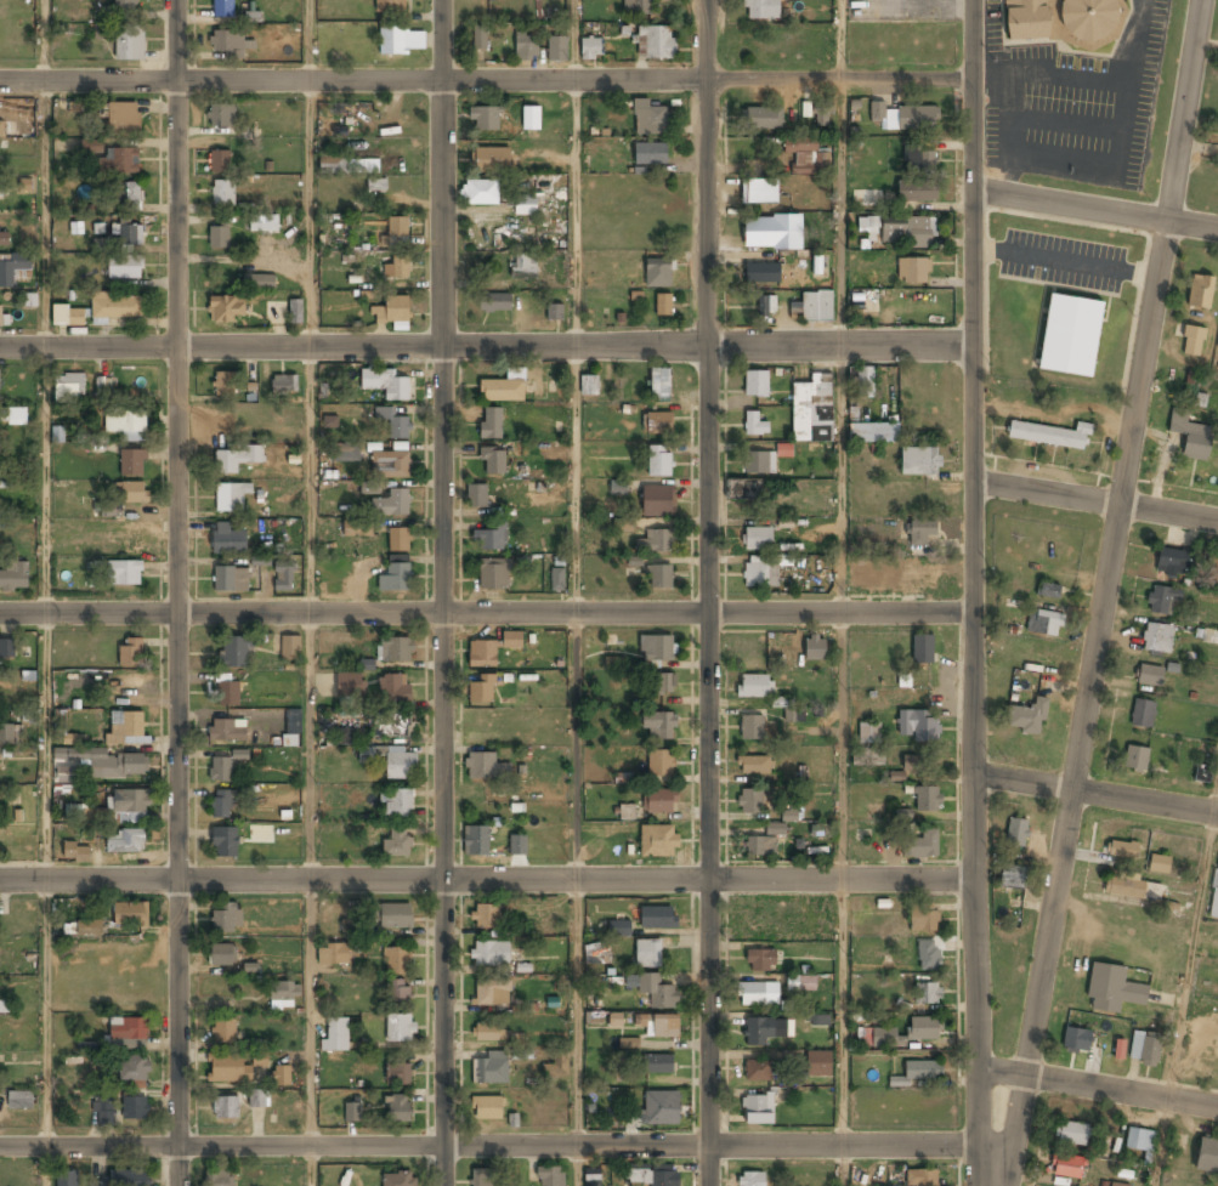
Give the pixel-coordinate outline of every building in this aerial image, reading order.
[(114,12),(137,12),(137,0),(114,0),(114,12)] [(234,18),(234,0),(214,0),(214,18),(234,18)] [(376,12),(406,12),(406,0),(376,0),(376,12)] [(624,15),(651,15),(651,0),(624,0),(624,15)] [(744,21),(780,21),(780,0),(744,0),(744,21)] [(1044,38),(1085,49),(1099,48),(1102,35),(1109,34),(1117,5),(1116,0),(1005,0),(1007,40),(1044,38)] [(93,38),(110,39),(111,26),(94,25),(93,38)] [(674,57),(674,27),(638,27),(638,57),(674,57)] [(117,59),(145,59),(145,28),(117,28),(117,59)] [(380,28),(380,56),(406,56),(406,28),(380,28)] [(486,50),(486,29),(475,29),(475,50),(486,50)] [(244,30),(210,30),(210,50),(222,50),(222,58),(244,58),(244,30)] [(538,59),(538,34),(516,34),(516,59),(538,59)] [(567,36),(548,36),(548,61),(567,61),(567,36)] [(582,59),(601,59),(601,38),(582,38),(582,59)] [(635,100),(635,135),(668,135),(668,107),(651,107),(651,100),(635,100)] [(830,100),(813,100),(814,126),(831,126),(830,100)] [(140,103),(108,103),(108,136),(140,136),(140,103)] [(234,104),(208,104),(208,129),(234,129),(234,104)] [(937,127),(936,109),(886,109),(885,104),(872,104),(873,129),(937,127)] [(523,129),(539,130),(540,107),(525,107),(523,129)] [(470,131),(502,131),(500,108),(470,108),(470,131)] [(782,109),(747,109),(747,130),(782,130),(782,109)] [(103,140),(81,140),(81,153),(103,152),(103,140)] [(822,174),(822,154),(817,154),(817,140),(784,140),(784,154),(794,154),(794,174),(822,174)] [(668,144),(635,144),(635,166),(668,166),(668,144)] [(474,170),(510,170),(510,148),(474,148),(474,170)] [(905,148),(905,174),(935,174),(935,148),(905,148)] [(97,174),(138,174),(138,149),(107,149),(107,160),(97,160),(97,174)] [(230,174),(230,152),(210,152),(210,174),(230,174)] [(378,158),(319,158),(319,174),(378,174),(378,158)] [(386,178),(367,179),(368,191),(387,191),(386,178)] [(234,181),(211,182),(213,208),(234,206),(234,181)] [(464,181),(464,205),(499,205),(499,181),(464,181)] [(742,181),(742,205),(778,205),(778,181),(742,181)] [(937,203),(937,181),(897,181),(897,203),(937,203)] [(112,183),(112,211),(141,211),(141,183),(112,183)] [(536,216),(537,198),(516,197),(516,216),(536,216)] [(278,233),(278,216),(250,216),(250,233),(278,233)] [(408,240),(408,217),(387,217),(387,240),(408,240)] [(857,217),(858,228),(867,228),(868,238),(878,238),(877,217),(857,217)] [(744,248),(795,248),(795,219),(744,219),(744,248)] [(882,219),(882,246),(931,246),(931,219),(882,219)] [(111,246),(141,246),(141,226),(111,226),(111,246)] [(209,250),(228,250),(228,227),(209,227),(209,250)] [(9,246),(9,234),(0,234),(0,246),(9,246)] [(33,256),(0,255),(0,288),(16,289),(17,272),(32,272),(33,256)] [(107,256),(107,279),(141,279),(141,256),(107,256)] [(512,279),(537,279),(537,256),(512,256),(512,279)] [(384,278),(410,278),(410,260),(384,260),(384,278)] [(674,260),(647,260),(647,274),(674,274),(674,260)] [(930,260),(897,260),(897,284),(930,284),(930,260)] [(780,265),(746,265),(746,284),(780,284),(780,265)] [(1188,306),(1210,308),(1213,276),(1191,274),(1188,306)] [(274,290),(274,276),(244,276),(243,289),(274,290)] [(801,323),(833,323),(833,294),(804,294),(804,308),(801,308),(801,323)] [(142,319),(142,295),(91,295),(91,319),(142,319)] [(478,295),(478,312),(511,312),(511,295),(478,295)] [(1103,302),(1049,295),(1038,371),(1093,379),(1103,302)] [(657,296),(657,317),(672,317),(672,296),(657,296)] [(244,323),(244,297),(208,297),(208,323),(244,323)] [(385,297),(385,308),(372,308),(372,323),(409,323),(409,297),(385,297)] [(776,297),(758,297),(758,318),(776,318),(776,297)] [(302,323),(301,299),(289,300),(289,323),(302,323)] [(9,325),(9,315),(1,315),(1,305),(0,306),(0,326),(9,325)] [(548,322),(563,322),(563,306),(548,306),(548,322)] [(53,325),(84,325),(84,308),(53,308),(53,325)] [(1181,353),(1200,356),(1205,328),(1186,325),(1181,353)] [(873,366),(848,367),(849,387),(855,387),(855,398),(874,397),(873,366)] [(361,391),(385,391),(384,402),(410,402),(410,379),(391,378),(391,370),(361,369),(361,391)] [(670,369),(651,369),(651,403),(670,403),(670,369)] [(214,396),(234,396),(234,373),(214,373),(214,396)] [(481,382),(481,402),(525,402),(525,373),(511,373),(511,382),(481,382)] [(744,398),(769,398),(769,373),(744,373),(744,398)] [(55,401),(84,401),(84,375),(55,375),(55,401)] [(793,385),(794,443),(833,442),(833,407),(814,407),(814,398),(833,398),(832,375),(811,375),(811,384),(793,385)] [(298,393),(298,376),(272,376),(272,393),(298,393)] [(110,378),(95,378),(95,396),(110,396),(110,378)] [(596,396),(597,378),(584,378),(583,395),(596,396)] [(1211,426),(1187,423),(1188,410),(1170,408),(1168,432),(1185,434),(1182,458),(1208,461),(1211,426)] [(26,409),(6,409),(6,426),(26,426),(26,409)] [(374,421),(389,421),(389,441),(410,441),(410,418),(395,418),(395,409),(374,409),(374,421)] [(502,409),(481,409),(481,441),(502,441),(502,409)] [(104,412),(104,433),(124,433),(124,443),(145,443),(145,412),(104,412)] [(744,413),(744,436),(770,436),(770,422),(758,422),(758,413),(744,413)] [(644,414),(644,433),(672,433),(672,414),(644,414)] [(1075,430),(1010,422),(1007,439),(1084,449),(1086,435),(1091,436),(1092,424),(1076,422),(1075,430)] [(850,444),(900,444),(900,425),(850,425),(850,444)] [(62,429),(52,430),(53,443),(63,443),(62,429)] [(790,457),(790,444),(777,444),(777,456),(790,457)] [(648,447),(648,478),(672,478),(672,447),(648,447)] [(238,465),(265,465),(265,449),(214,449),(214,475),(238,475),(238,465)] [(901,476),(940,476),(940,449),(901,449),(901,476)] [(505,476),(505,450),(482,450),(482,476),(505,476)] [(145,477),(145,452),(120,452),(120,477),(145,477)] [(410,478),(410,453),(370,453),(370,478),(410,478)] [(744,453),(744,475),(775,475),(775,453),(744,453)] [(626,480),(610,481),(610,494),(627,494),(626,480)] [(378,481),(360,481),(361,494),(379,494),(378,481)] [(727,482),(727,500),(757,500),(757,482),(727,482)] [(121,483),(121,504),(148,504),(148,483),(121,483)] [(243,512),(243,498),(251,498),(251,484),(215,484),(215,512),(243,512)] [(487,486),(468,486),(468,509),(487,509),(487,486)] [(644,488),(644,513),(674,513),(674,488),(644,488)] [(387,500),(372,500),(372,516),(409,516),(409,490),(387,490),(387,500)] [(343,537),(372,536),(372,519),(343,520),(343,537)] [(631,519),(613,519),(613,531),(631,531),(631,519)] [(231,523),(211,523),(211,555),(247,555),(247,532),(231,532),(231,523)] [(910,547),(935,547),(935,523),(910,523),(910,547)] [(390,529),(390,552),(410,552),(410,529),(390,529)] [(506,529),(474,529),(474,551),(506,551),(506,529)] [(744,551),(771,551),(771,529),(744,529),(744,551)] [(118,532),(118,555),(145,555),(145,532),(118,532)] [(672,532),(645,532),(645,541),(638,541),(638,554),(672,554),(672,532)] [(1156,574),(1174,575),(1174,574),(1191,574),(1192,550),(1157,549),(1156,574)] [(1217,585),(1217,556),(1212,555),(1208,584),(1217,585)] [(509,561),(481,561),(481,589),(509,589),(509,561)] [(769,561),(744,561),(744,586),(777,586),(777,569),(769,569),(769,561)] [(107,563),(107,586),(143,586),(143,563),(107,563)] [(387,564),(387,575),(379,575),(379,591),(410,591),(410,564),(387,564)] [(673,567),(648,567),(648,586),(673,586),(673,567)] [(248,591),(248,568),(214,568),(214,591),(248,591)] [(901,569),(850,568),(850,588),(901,588),(901,569)] [(0,570),(0,592),(28,591),(28,569),(0,570)] [(294,569),(274,569),(274,591),(294,591),(294,569)] [(565,569),(551,569),(551,591),(565,591),(565,569)] [(1060,585),(1039,582),(1037,596),(1058,599),(1060,585)] [(1166,614),(1169,601),(1180,603),(1182,590),(1151,585),(1147,611),(1166,614)] [(1056,636),(1057,627),(1063,627),(1064,613),(1029,609),(1026,632),(1056,636)] [(1171,624),(1144,624),(1143,651),(1171,652),(1171,624)] [(1217,645),(1217,631),(1203,628),(1201,642),(1217,645)] [(522,648),(522,634),(504,634),(504,648),(522,648)] [(913,663),(934,663),(934,635),(913,635),(913,663)] [(641,636),(641,662),(674,662),(674,636),(641,636)] [(806,659),(826,659),(826,636),(806,636),(806,659)] [(250,637),(220,637),(220,666),(250,666),(250,637)] [(300,637),(281,637),(281,660),(300,660),(300,637)] [(414,637),(376,637),(376,660),(414,660),(414,637)] [(119,666),(143,666),(143,640),(119,640),(119,666)] [(497,668),(497,641),(470,641),(470,668),(497,668)] [(12,642),(0,643),(1,656),(13,656),(12,642)] [(1136,683),(1160,687),(1163,668),(1140,664),(1136,683)] [(361,673),(336,673),(336,697),(361,697),(361,673)] [(410,703),(410,674),(380,674),(380,703),(410,703)] [(653,696),(675,694),(674,675),(653,676),(653,696)] [(774,675),(738,675),(738,697),(774,697),(774,675)] [(470,679),(470,703),(494,703),(494,679),(470,679)] [(240,682),(216,682),(216,707),(240,707),(240,682)] [(1007,705),(1005,726),(1021,728),(1020,733),(1039,735),(1040,721),(1045,722),(1048,698),(1033,697),(1032,708),(1007,705)] [(1130,726),(1152,728),(1156,701),(1133,699),(1130,726)] [(804,722),(804,708),(787,707),(787,721),(804,722)] [(939,740),(939,710),(899,710),(899,740),(939,740)] [(145,745),(145,713),(108,713),(108,745),(145,745)] [(412,737),(412,713),(373,713),(373,737),(412,737)] [(675,739),(675,714),(645,714),(645,739),(675,739)] [(741,740),(764,740),(764,716),(741,716),(741,740)] [(209,721),(209,742),(247,742),(247,730),(234,730),(234,721),(209,721)] [(880,722),(860,722),(860,744),(880,744),(880,722)] [(21,747),(21,727),(0,727),(0,747),(21,747)] [(336,745),(355,745),(356,729),(336,729),(336,745)] [(1145,773),(1149,748),(1127,745),(1123,769),(1145,773)] [(247,760),(248,750),(232,749),(231,759),(247,760)] [(417,750),(386,750),(386,781),(417,779),(417,750)] [(673,778),(673,751),(648,751),(648,778),(673,778)] [(55,753),(55,764),(101,764),(101,778),(147,778),(147,753),(55,753)] [(498,778),(498,753),(466,753),(466,778),(498,778)] [(903,755),(903,773),(937,773),(937,755),(903,755)] [(738,757),(738,776),(772,776),(772,757),(738,757)] [(210,759),(210,783),(232,783),(232,759),(210,759)] [(917,788),(917,812),(940,812),(940,788),(917,788)] [(148,791),(113,791),(113,816),(148,816),(148,791)] [(211,791),(211,821),(231,821),(231,791),(211,791)] [(381,791),(381,821),(413,821),(413,791),(381,791)] [(678,791),(645,791),(645,812),(676,813),(678,791)] [(738,791),(738,815),(763,815),(763,791),(738,791)] [(620,819),(634,820),(634,804),(620,804),(620,819)] [(783,823),(798,822),(797,810),(782,811),(783,823)] [(1026,846),(1027,819),(1008,818),(1006,845),(1026,846)] [(488,825),(465,825),(465,853),(488,853),(488,825)] [(776,835),(784,835),(784,825),(767,825),(767,838),(746,838),(746,857),(776,857),(776,835)] [(678,856),(678,827),(641,827),(641,856),(678,856)] [(833,840),(833,827),(811,827),(811,840),(833,840)] [(410,857),(410,828),(389,828),(389,840),(381,840),(381,857),(410,857)] [(214,858),(236,858),(236,830),(214,830),(214,858)] [(937,858),(937,830),(923,830),(923,840),(903,840),(903,858),(937,858)] [(107,833),(107,853),(145,853),(145,833),(107,833)] [(527,853),(527,835),(511,835),(511,853),(527,853)] [(1136,859),(1138,843),(1110,839),(1108,855),(1136,859)] [(90,863),(90,844),(64,844),(64,863),(90,863)] [(1168,875),(1170,857),(1150,854),(1147,872),(1168,875)] [(1023,889),(1025,867),(1001,864),(998,887),(1023,889)] [(1139,881),(1140,874),(1121,871),(1120,877),(1105,875),(1103,894),(1159,901),(1161,884),(1139,881)] [(1217,919),(1217,888),(1213,887),(1208,917),(1217,919)] [(146,926),(146,903),(114,903),(114,926),(146,926)] [(211,934),(234,935),(236,904),(221,904),(221,912),(211,910),(211,934)] [(471,929),(498,929),(498,904),(471,904),(471,929)] [(374,906),(374,929),(412,929),(412,906),(374,906)] [(641,929),(678,929),(678,907),(641,907),(641,929)] [(911,932),(939,932),(939,910),(911,910),(911,932)] [(356,919),(342,919),(342,935),(356,935),(356,919)] [(67,921),(67,935),(103,935),(103,921),(67,921)] [(612,935),(628,937),(629,926),(613,924),(612,935)] [(474,967),(510,967),(510,942),(474,942),(474,967)] [(661,942),(636,942),(636,970),(661,970),(661,942)] [(918,971),(937,971),(937,942),(918,942),(918,971)] [(585,964),(607,963),(607,943),(584,944),(585,964)] [(234,946),(210,946),(210,967),(234,967),(234,946)] [(350,946),(318,946),(318,966),(350,966),(350,946)] [(410,948),(385,948),(385,975),(410,975),(410,948)] [(775,952),(747,952),(747,972),(775,972),(775,952)] [(1126,967),(1091,962),(1086,997),(1092,998),(1090,1009),(1118,1013),(1120,1002),(1145,1006),(1148,986),(1124,982),(1126,967)] [(786,990),(815,990),(816,975),(787,975),(786,990)] [(638,976),(638,995),(650,995),(650,1009),(678,1009),(678,987),(661,987),(661,976),(638,976)] [(387,981),(387,1006),(410,1006),(410,981),(387,981)] [(299,983),(270,984),(271,1004),(300,1003),(299,983)] [(477,983),(477,1005),(509,1005),(509,983),(477,983)] [(941,984),(914,984),(914,1005),(941,1005),(941,984)] [(778,995),(767,995),(767,986),(737,986),(737,1008),(778,1008),(778,995)] [(608,1026),(624,1026),(624,1013),(609,1012),(608,1026)] [(829,1026),(829,1015),(811,1015),(811,1025),(829,1026)] [(387,1017),(387,1043),(415,1043),(415,1017),(387,1017)] [(641,1027),(650,1027),(650,1039),(680,1039),(680,1017),(641,1017),(641,1027)] [(109,1018),(109,1042),(147,1042),(147,1018),(109,1018)] [(349,1018),(324,1018),(324,1052),(349,1052),(349,1018)] [(907,1020),(907,1040),(941,1040),(941,1020),(907,1020)] [(237,1021),(211,1021),(211,1044),(237,1044),(237,1021)] [(787,1039),(787,1021),(746,1021),(746,1046),(766,1046),(766,1039),(787,1039)] [(475,1042),(505,1042),(505,1026),(475,1026),(475,1042)] [(1088,1052),(1091,1030),(1065,1027),(1062,1049),(1088,1052)] [(873,1046),(895,1046),(895,1031),(873,1031),(873,1046)] [(1161,1034),(1132,1031),(1128,1061),(1157,1064),(1161,1034)] [(267,1068),(267,1039),(246,1040),(246,1050),(252,1050),(252,1068),(267,1068)] [(1126,1040),(1115,1039),(1112,1059),(1123,1060),(1126,1040)] [(543,1064),(543,1076),(568,1075),(567,1049),(553,1050),(553,1064),(543,1064)] [(808,1052),(808,1078),(832,1078),(832,1052),(808,1052)] [(508,1054),(487,1054),(487,1062),(474,1062),(474,1084),(508,1084),(508,1054)] [(119,1056),(119,1082),(148,1082),(148,1056),(119,1056)] [(251,1083),(251,1067),(243,1067),(243,1056),(208,1056),(208,1083),(251,1083)] [(644,1056),(644,1074),(674,1074),(674,1056),(644,1056)] [(744,1082),(774,1082),(774,1062),(744,1062),(744,1082)] [(905,1063),(905,1082),(941,1082),(941,1063),(905,1063)] [(412,1065),(386,1065),(386,1085),(412,1085),(412,1065)] [(273,1086),(289,1088),(290,1069),(276,1068),(273,1086)] [(249,1107),(269,1107),(269,1089),(249,1090),(249,1107)] [(33,1110),(33,1091),(7,1091),(7,1110),(33,1110)] [(680,1125),(680,1094),(644,1094),(644,1125),(680,1125)] [(774,1096),(743,1096),(743,1125),(774,1125),(774,1096)] [(147,1097),(121,1097),(121,1122),(147,1122),(147,1097)] [(238,1097),(214,1097),(214,1119),(238,1119),(238,1097)] [(410,1097),(387,1097),(387,1123),(410,1123),(410,1097)] [(502,1120),(502,1097),(472,1097),(472,1120),(502,1120)] [(112,1124),(112,1099),(95,1099),(95,1124),(112,1124)] [(361,1103),(344,1103),(344,1123),(361,1123),(361,1103)] [(1086,1145),(1088,1124),(1057,1121),(1055,1142),(1086,1145)] [(1124,1147),(1152,1152),(1156,1132),(1128,1127),(1124,1147)] [(1109,1136),(1100,1135),(1097,1156),(1106,1157),(1109,1136)] [(1217,1174),(1217,1140),(1198,1138),(1196,1172),(1217,1174)] [(1051,1176),(1082,1178),(1084,1156),(1053,1154),(1051,1176)] [(538,1185),(565,1185),(565,1168),(538,1168),(538,1185)] [(472,1170),(472,1185),(494,1185),(494,1170),(472,1170)] [(601,1170),(585,1170),(585,1185),(601,1185),(601,1170)] [(652,1185),(679,1185),(679,1170),(629,1170),(629,1185),(652,1185)] [(907,1185),(937,1185),(937,1171),(907,1171),(907,1185)] [(57,1173),(57,1185),(78,1185),(78,1173),(57,1173)] [(109,1173),(109,1185),(149,1185),(149,1173),(109,1173)] [(234,1173),(204,1173),(204,1185),(234,1185),(234,1173)] [(414,1174),(381,1174),(381,1185),(414,1185),(414,1174)] [(738,1174),(738,1185),(765,1185),(765,1174),(738,1174)]
